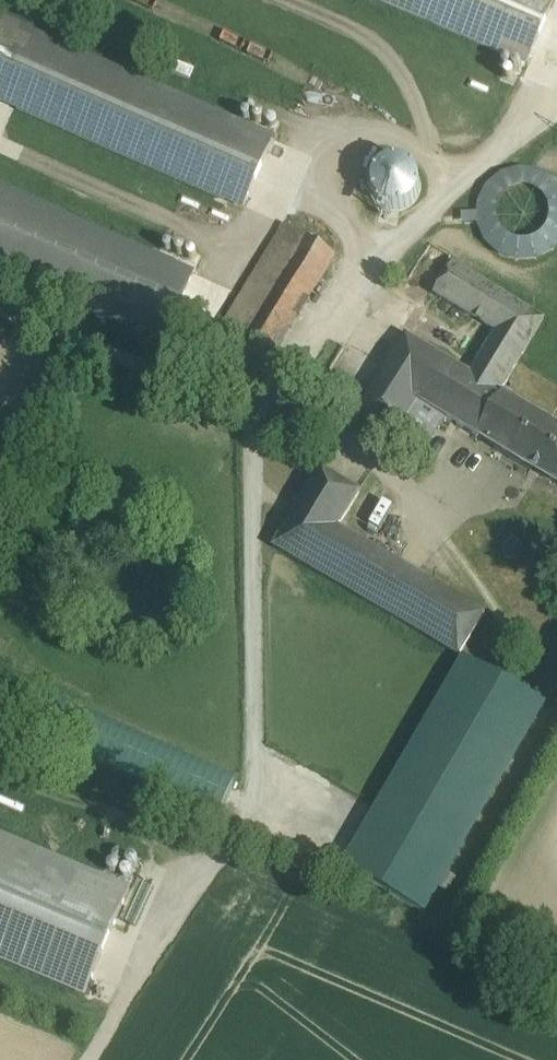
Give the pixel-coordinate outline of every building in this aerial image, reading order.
[(528,61),(554,0),(389,0),(528,61)] [(0,21),(0,101),(244,207),(273,140),(0,21)] [(364,176),(384,217),(425,197),(405,156),(364,176)] [(481,227),(483,237),(488,246),(496,254),(505,260),(515,263),(525,263),(536,260),(545,255),(553,248),(556,241),(556,204),(554,198),(547,191),(538,185),(528,182),(517,182),(507,184),(497,189),(490,197),(484,206),(482,210),(460,208),(459,225),(481,227)] [(0,202),(0,266),(176,343),(200,289),(0,202)] [(287,226),(221,333),(271,363),(303,315),(338,257),(287,226)] [(551,321),(459,266),(440,297),(506,336),(478,382),(505,398),(551,321)] [(478,382),(411,342),(365,417),(402,439),(422,405),(483,442),(509,400),(478,382)] [(509,400),(483,442),(556,487),(556,429),(509,400)] [(487,618),(345,534),(365,496),(318,472),(276,553),(465,661),(487,618)] [(472,667),(385,818),(461,865),(549,711),(472,667)] [(231,777),(112,727),(97,763),(216,813),(231,777)] [(461,865),(385,818),(353,874),(430,918),(461,865)] [(0,837),(0,958),(85,994),(128,891),(0,837)]
